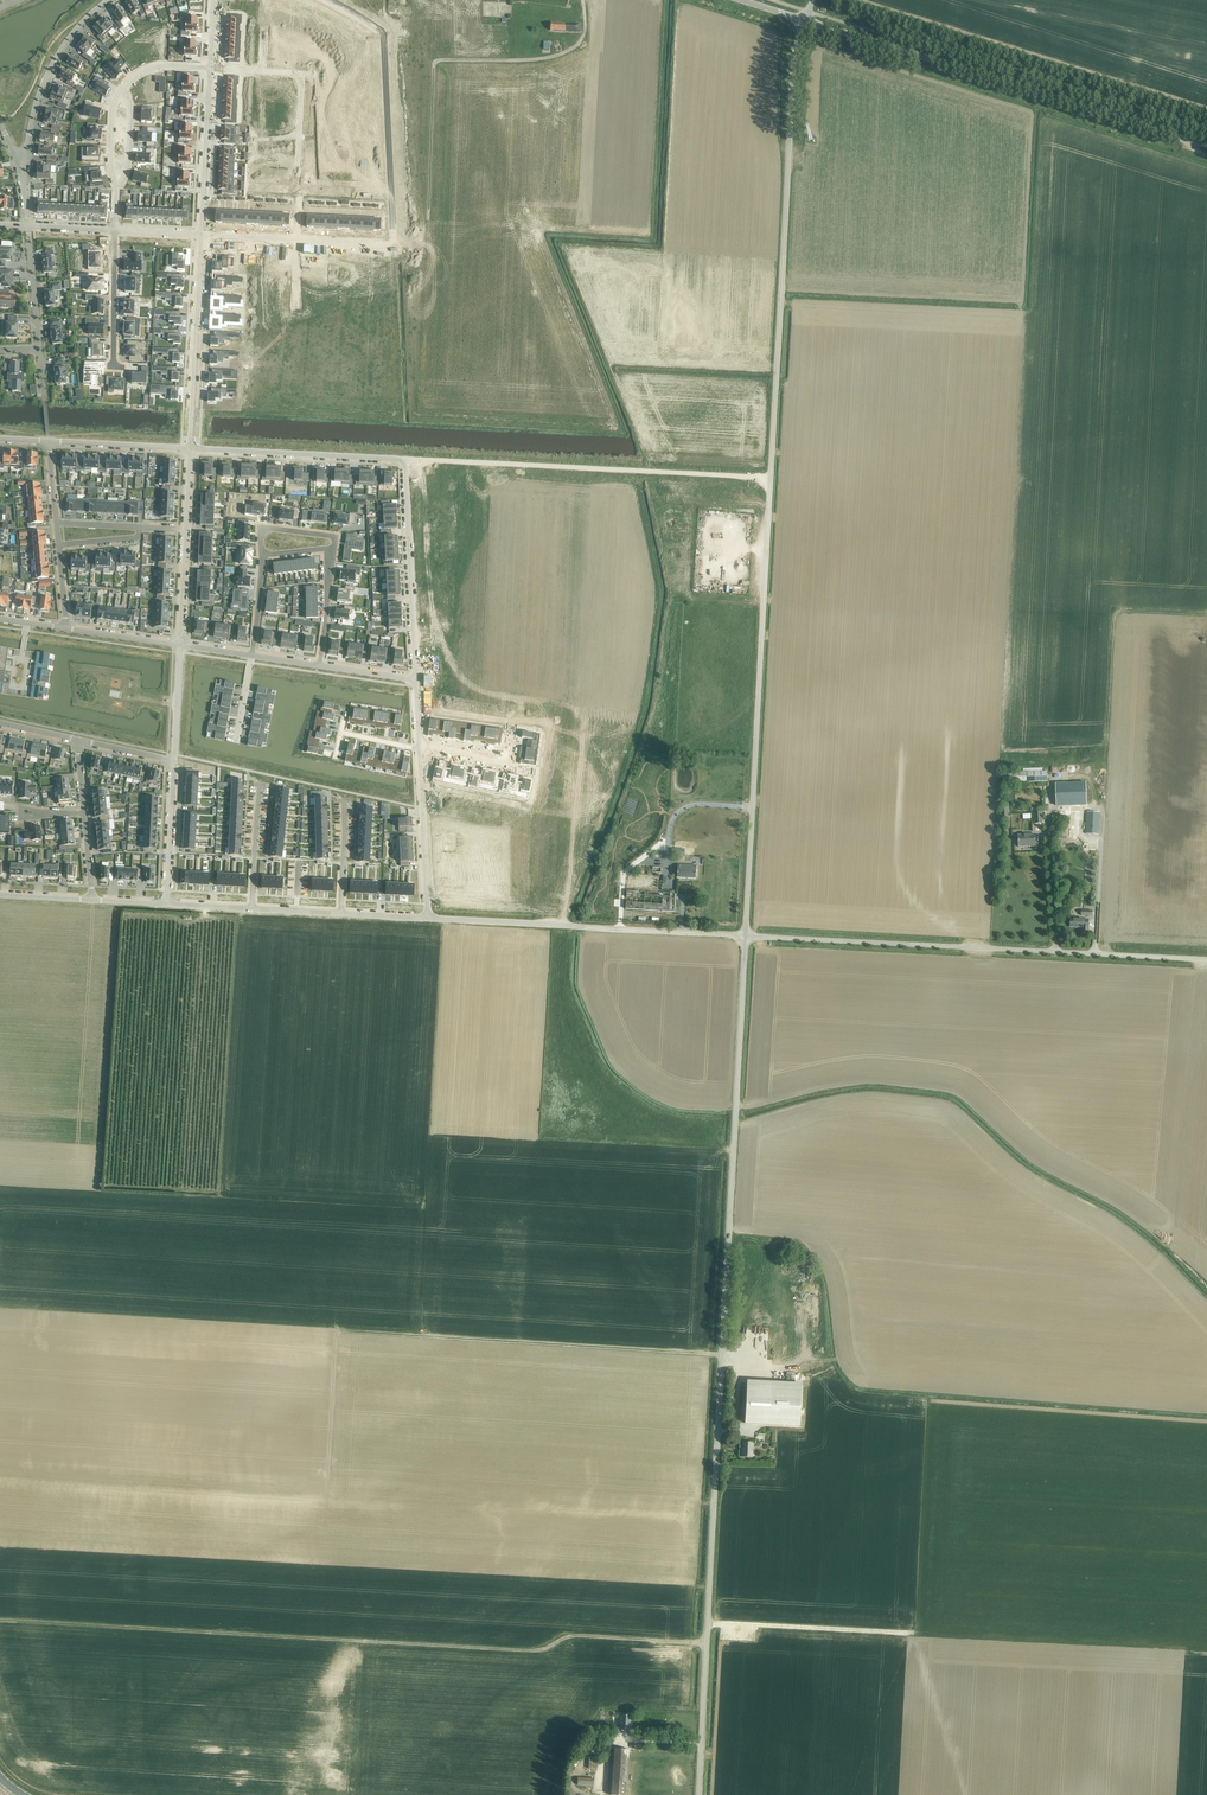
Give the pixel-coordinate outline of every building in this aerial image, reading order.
[(131,0),(126,3),(129,9),(129,8),(133,15),(139,12),(141,16),(145,14),(141,6),(137,7),(133,0),(131,1),(131,0)] [(143,5),(145,12),(149,10),(148,7),(154,5),(152,0),(145,0),(146,3),(143,5)] [(274,5),(280,6),(279,11),(283,12),(285,3),(282,2),(283,0),(275,0),(274,5)] [(285,11),(289,13),(289,11),(296,14),(299,5),(301,0),(293,0),(291,5),(287,4),(285,11)] [(308,9),(305,16),(311,19),(310,22),(314,24),(317,17),(314,15),(317,7),(315,7),(316,6),(311,3),(308,9)] [(115,11),(113,12),(118,19),(115,21),(120,29),(124,27),(121,23),(127,19),(123,13),(123,12),(119,7),(114,10),(115,11)] [(319,18),(315,24),(319,26),(320,23),(326,27),(333,14),(328,12),(327,13),(326,12),(322,19),(319,18)] [(182,14),(182,18),(184,18),(184,25),(198,26),(198,25),(198,20),(197,20),(197,19),(197,18),(195,18),(191,18),(191,16),(191,14),(187,14),(182,14)] [(333,14),(326,27),(332,30),(330,32),(334,34),(337,28),(334,26),(338,18),(337,18),(337,17),(333,14)] [(227,19),(227,24),(242,25),(242,16),(231,15),(231,19),(227,19)] [(102,19),(99,23),(108,33),(113,29),(115,31),(118,28),(113,23),(110,25),(105,19),(103,20),(102,19)] [(95,27),(94,28),(100,35),(97,37),(102,43),(105,40),(103,38),(108,33),(99,23),(95,26),(95,27)] [(339,29),(335,35),(338,37),(340,34),(346,38),(353,26),(349,23),(348,24),(346,23),(342,30),(339,29)] [(550,31),(581,32),(581,25),(551,23),(550,31)] [(227,29),(227,31),(241,32),(240,32),(240,25),(242,25),(227,24),(227,29)] [(181,31),(181,36),(189,37),(189,34),(189,33),(198,33),(198,30),(198,26),(184,25),(184,32),(181,31)] [(353,26),(346,38),(351,42),(350,44),(353,46),(357,40),(354,38),(359,31),(357,30),(358,29),(353,26)] [(227,31),(226,39),(241,40),(241,32),(227,31)] [(155,40),(154,49),(156,49),(155,56),(163,56),(163,44),(168,45),(168,36),(163,36),(163,41),(155,40)] [(359,41),(354,47),(358,49),(359,47),(365,51),(369,45),(370,45),(373,39),(369,36),(368,37),(366,36),(362,43),(359,41)] [(84,38),(81,42),(91,49),(92,50),(96,45),(100,48),(102,45),(95,39),(93,42),(86,37),(85,38),(84,38)] [(226,39),(226,44),(226,46),(240,47),(241,40),(226,39)] [(134,47),(128,49),(132,64),(142,61),(140,55),(144,54),(141,41),(133,43),(134,47)] [(79,46),(77,48),(84,53),(82,56),(89,62),(92,59),(87,55),(91,49),(81,42),(78,46),(79,46)] [(226,46),(225,54),(240,55),(240,47),(226,46)] [(183,49),(182,56),(197,57),(197,53),(197,49),(183,49)] [(225,54),(225,59),(229,59),(228,63),(240,63),(240,55),(225,54)] [(70,58),(67,63),(72,66),(79,70),(82,64),(85,66),(88,62),(81,58),(79,61),(72,57),(71,58),(70,58)] [(113,63),(106,70),(116,80),(123,73),(119,70),(124,65),(118,60),(114,64),(113,63)] [(63,69),(60,74),(61,75),(60,77),(68,80),(66,84),(73,87),(75,84),(72,82),(75,76),(69,73),(69,72),(63,69)] [(181,78),(181,85),(195,85),(195,80),(194,80),(194,78),(191,78),(188,78),(188,76),(188,74),(185,74),(182,74),(181,78)] [(96,76),(92,84),(96,86),(94,90),(105,97),(110,89),(102,84),(104,81),(96,76)] [(224,80),(224,85),(238,86),(239,77),(228,76),(228,80),(224,80)] [(156,77),(156,83),(160,83),(159,93),(165,93),(166,78),(156,77)] [(178,91),(178,96),(186,97),(186,92),(195,93),(195,85),(181,85),(181,91),(178,91)] [(224,85),(223,90),(224,90),(223,92),(237,93),(237,86),(238,86),(224,85)] [(54,88),(52,92),(65,97),(68,91),(72,93),(74,89),(65,86),(64,89),(56,86),(55,88),(54,88)] [(52,92),(51,97),(52,98),(51,99),(59,102),(57,106),(66,109),(68,105),(63,104),(65,97),(52,92)] [(223,92),(223,100),(238,101),(238,100),(236,100),(237,93),(223,92)] [(223,100),(223,105),(223,107),(237,108),(238,101),(223,100)] [(87,106),(84,116),(99,120),(102,110),(93,107),(94,104),(87,102),(86,106),(87,106)] [(141,107),(141,114),(142,114),(141,122),(151,123),(151,116),(154,116),(154,108),(141,107)] [(223,107),(222,115),(237,116),(237,108),(223,107)] [(46,111),(45,116),(57,119),(58,119),(60,113),(65,114),(66,110),(57,108),(56,112),(48,109),(47,111),(46,111)] [(180,108),(179,116),(186,116),(193,117),(194,112),(194,109),(180,108)] [(222,115),(222,120),(225,120),(225,124),(236,124),(237,116),(222,115)] [(45,116),(44,121),(45,121),(44,123),(52,125),(51,129),(61,131),(62,127),(55,126),(57,119),(45,116)] [(179,121),(179,132),(193,133),(192,133),(193,128),(192,128),(192,126),(188,125),(185,125),(185,124),(185,122),(179,121)] [(88,126),(87,140),(91,140),(95,140),(95,141),(101,142),(101,136),(102,136),(102,134),(101,134),(101,131),(97,130),(97,125),(87,124),(87,126),(88,126)] [(221,130),(221,135),(236,136),(236,127),(225,126),(225,130),(221,130)] [(41,135),(40,140),(46,142),(46,141),(54,143),(55,136),(60,136),(61,132),(51,131),(51,135),(42,133),(42,135),(41,135)] [(179,132),(178,144),(184,144),(184,140),(189,140),(192,140),(192,137),(193,133),(179,132)] [(139,133),(138,142),(147,143),(146,147),(155,147),(155,143),(151,142),(152,133),(139,133)] [(221,135),(221,140),(224,140),(224,144),(235,145),(236,136),(221,135)] [(220,150),(220,155),(235,156),(233,156),(234,147),(224,147),(224,150),(220,150)] [(39,148),(38,153),(39,153),(39,155),(47,156),(47,160),(56,161),(57,157),(52,156),(53,150),(45,149),(45,148),(39,148)] [(88,148),(82,148),(82,154),(87,154),(87,162),(100,162),(100,158),(101,158),(101,150),(100,150),(99,150),(88,150),(88,148)] [(178,149),(177,156),(191,157),(191,156),(191,152),(191,149),(184,149),(178,149)] [(138,153),(137,163),(141,163),(141,164),(145,164),(145,163),(150,163),(151,154),(154,155),(154,150),(146,150),(146,154),(138,153)] [(220,155),(220,160),(220,163),(234,164),(235,156),(220,155)] [(177,156),(177,163),(183,164),(191,164),(191,161),(191,157),(177,156)] [(37,167),(37,172),(51,173),(51,166),(56,166),(56,163),(47,162),(47,166),(38,165),(38,167),(37,167)] [(220,163),(219,170),(234,171),(234,164),(220,163)] [(99,168),(86,169),(87,175),(89,175),(90,183),(90,187),(104,188),(104,181),(102,182),(101,173),(100,173),(100,168),(99,168)] [(177,169),(176,180),(190,181),(190,180),(190,175),(189,175),(189,173),(183,173),(183,169),(177,169)] [(219,170),(219,175),(219,178),(234,178),(234,171),(219,170)] [(37,172),(36,177),(38,177),(37,179),(46,180),(46,183),(53,184),(53,180),(50,180),(51,173),(37,172)] [(135,172),(133,181),(139,182),(141,183),(140,187),(148,189),(149,184),(146,184),(148,175),(135,172)] [(219,178),(219,185),(233,186),(234,178),(219,178)] [(176,180),(175,191),(181,192),(181,188),(190,188),(190,184),(190,181),(176,180)] [(218,185),(218,190),(222,190),(222,194),(233,195),(233,186),(219,185),(218,185)] [(1,198),(0,209),(0,210),(6,211),(6,209),(10,210),(14,209),(14,199),(1,198)] [(519,228),(518,239),(528,240),(529,233),(525,233),(525,228),(519,228)] [(11,252),(12,252),(13,248),(0,247),(0,267),(6,268),(6,261),(11,261),(11,252)] [(47,258),(42,258),(44,273),(53,272),(53,267),(55,267),(54,262),(52,262),(51,255),(54,255),(53,250),(46,251),(46,255),(47,255),(47,258)] [(167,257),(167,264),(171,264),(172,264),(172,265),(172,267),(176,267),(177,267),(177,268),(178,268),(177,270),(181,270),(181,271),(183,271),(184,262),(182,262),(183,257),(178,256),(179,254),(173,253),(173,256),(167,256),(167,257)] [(101,254),(91,254),(91,268),(101,268),(101,264),(101,259),(101,254)] [(125,260),(124,271),(141,272),(142,261),(141,261),(141,255),(132,254),(132,261),(125,260)] [(215,263),(214,272),(216,272),(218,272),(222,273),(222,271),(222,270),(224,270),(227,270),(228,268),(228,267),(229,267),(233,267),(233,261),(233,260),(234,260),(234,259),(228,259),(228,257),(223,256),(222,259),(218,258),(218,259),(219,259),(218,263),(217,263),(215,263)] [(263,260),(263,273),(270,273),(271,269),(278,270),(278,262),(270,262),(270,260),(263,260)] [(323,265),(315,265),(315,273),(322,272),(323,276),(330,276),(329,263),(323,263),(323,265)] [(13,272),(0,271),(0,287),(1,287),(11,287),(11,278),(13,278),(13,272)] [(156,274),(156,279),(166,279),(166,280),(166,282),(170,283),(171,283),(171,286),(175,286),(176,286),(176,287),(177,287),(176,289),(180,289),(182,289),(183,280),(181,280),(182,275),(181,275),(156,274)] [(125,287),(125,288),(126,288),(125,292),(125,293),(126,293),(135,293),(139,294),(140,284),(136,284),(136,280),(140,280),(140,275),(131,275),(131,279),(127,279),(127,278),(126,278),(126,279),(126,284),(125,284),(126,284),(126,287),(125,287)] [(214,282),(213,291),(215,291),(217,291),(221,291),(221,289),(221,288),(222,288),(223,288),(226,289),(227,286),(228,286),(232,286),(232,284),(232,283),(242,284),(242,279),(218,277),(217,277),(217,282),(216,282),(214,282)] [(261,277),(260,281),(262,281),(262,288),(278,289),(278,281),(271,281),(271,277),(261,277)] [(322,284),(315,285),(315,292),(332,291),(331,284),(333,284),(332,279),(322,280),(322,284)] [(93,280),(88,280),(88,291),(103,291),(103,289),(104,289),(104,283),(103,283),(103,280),(98,280),(93,280)] [(45,297),(45,301),(46,301),(46,307),(55,306),(55,302),(58,301),(58,300),(58,297),(57,296),(55,297),(54,291),(61,290),(61,282),(50,283),(51,291),(45,292),(45,297)] [(260,294),(260,299),(270,300),(271,295),(278,296),(278,289),(262,288),(261,294),(260,294)] [(315,292),(316,299),(323,298),(323,303),(334,302),(333,297),(332,297),(332,291),(315,292)] [(156,292),(155,298),(165,298),(165,299),(165,301),(169,301),(170,301),(170,302),(170,304),(174,304),(174,305),(175,305),(176,305),(175,307),(179,308),(181,308),(182,299),(180,299),(181,294),(180,294),(156,292)] [(15,308),(15,298),(10,298),(10,297),(9,297),(9,294),(11,294),(0,293),(0,301),(1,301),(1,307),(15,308)] [(86,295),(86,300),(94,301),(94,308),(90,308),(90,313),(93,313),(93,314),(97,314),(103,315),(103,309),(103,306),(104,306),(104,300),(97,300),(97,296),(86,295)] [(213,300),(212,309),(214,310),(216,310),(220,310),(220,308),(220,307),(221,307),(226,307),(226,305),(226,304),(227,304),(231,304),(231,303),(231,302),(241,302),(241,297),(217,296),(216,296),(216,301),(215,300),(213,300)] [(124,310),(124,315),(134,316),(134,302),(138,302),(138,298),(130,297),(130,301),(125,301),(124,306),(124,310)] [(258,303),(258,308),(259,308),(259,314),(275,315),(276,308),(269,307),(269,303),(258,303)] [(324,310),(317,311),(318,318),(334,317),(334,310),(335,310),(335,306),(324,306),(324,310)] [(155,311),(154,316),(164,317),(164,319),(168,320),(169,320),(169,321),(169,323),(173,323),(174,323),(174,324),(175,324),(174,326),(178,326),(180,327),(181,317),(179,317),(180,312),(179,312),(155,311)] [(212,319),(211,328),(213,328),(215,328),(219,328),(219,326),(221,326),(221,325),(225,326),(225,324),(225,323),(226,323),(230,323),(230,321),(230,320),(240,321),(241,316),(216,314),(215,319),(214,319),(212,319)] [(257,320),(257,325),(268,326),(268,322),(275,322),(275,315),(259,314),(259,320),(257,320)] [(6,338),(17,338),(18,324),(17,324),(17,316),(8,316),(8,323),(4,323),(3,330),(6,331),(6,338)] [(318,318),(318,325),(325,324),(325,329),(336,328),(336,323),(335,323),(334,317),(318,318)] [(124,328),(124,331),(124,336),(135,337),(135,324),(140,324),(140,319),(127,318),(126,323),(125,323),(124,324),(124,328)] [(86,319),(86,328),(89,328),(89,334),(103,335),(104,325),(99,325),(99,324),(97,324),(97,320),(99,320),(86,319)] [(61,320),(51,321),(51,326),(52,326),(52,329),(52,335),(51,335),(52,340),(53,340),(53,345),(62,344),(62,339),(63,339),(62,334),(61,334),(61,329),(62,329),(61,320)] [(258,329),(258,334),(259,334),(259,340),(275,341),(276,334),(269,333),(269,329),(258,329)] [(154,330),(153,335),(163,335),(163,336),(163,338),(167,338),(168,338),(168,339),(168,341),(172,342),(174,342),(173,343),(174,343),(173,345),(177,345),(179,345),(180,336),(178,336),(179,331),(178,331),(154,330)] [(325,336),(318,337),(318,344),(334,343),(334,337),(336,337),(335,332),(325,332),(325,336)] [(211,338),(211,347),(212,347),(218,347),(218,344),(224,344),(224,341),(229,342),(229,339),(239,339),(239,334),(215,333),(214,333),(214,338),(213,338),(211,338)] [(100,340),(91,340),(91,349),(92,349),(92,352),(92,357),(104,357),(104,352),(103,352),(103,344),(100,344),(100,340)] [(257,346),(257,351),(268,352),(268,348),(275,348),(275,341),(259,340),(259,346),(257,346)] [(125,346),(124,357),(130,357),(129,361),(139,362),(140,356),(136,355),(136,348),(144,349),(145,344),(138,343),(138,342),(139,342),(128,342),(128,346),(125,346)] [(318,344),(319,351),(326,351),(326,355),(337,354),(336,349),(335,349),(334,343),(318,344)] [(153,348),(152,353),(162,354),(162,355),(162,357),(166,357),(167,357),(167,358),(167,360),(171,360),(173,360),(172,361),(173,361),(173,363),(177,363),(177,364),(178,364),(179,355),(177,354),(178,350),(177,349),(153,348)] [(210,356),(210,365),(211,365),(217,366),(217,363),(223,363),(223,360),(228,360),(229,357),(238,358),(238,353),(214,351),(213,351),(213,356),(212,356),(210,356)] [(256,355),(255,366),(273,367),(274,360),(266,359),(267,355),(256,355)] [(56,368),(54,368),(56,384),(60,384),(61,385),(65,385),(65,383),(66,383),(66,378),(68,378),(68,372),(65,372),(65,367),(64,367),(64,364),(65,364),(64,358),(55,359),(55,364),(56,364),(56,368)] [(327,362),(320,363),(321,370),(339,369),(338,358),(327,358),(327,362)] [(84,379),(84,384),(92,385),(93,385),(97,385),(97,384),(98,384),(98,376),(99,376),(99,372),(96,372),(96,368),(98,368),(99,363),(93,363),(85,362),(85,371),(84,371),(84,375),(84,379)] [(12,363),(11,375),(9,375),(9,382),(13,382),(13,392),(21,393),(22,382),(23,382),(23,376),(23,377),(19,377),(20,363),(12,363)] [(132,373),(131,384),(141,384),(141,386),(147,386),(147,377),(148,377),(149,367),(142,367),(141,374),(132,373)] [(152,367),(151,372),(161,372),(161,373),(161,375),(165,375),(165,376),(166,376),(166,379),(170,379),(172,379),(172,380),(172,382),(176,382),(178,382),(178,373),(176,373),(177,368),(176,368),(152,367)] [(209,375),(209,384),(210,384),(216,384),(216,381),(222,382),(222,379),(227,379),(228,376),(237,376),(237,371),(213,370),(212,370),(212,375),(211,375),(209,375)] [(245,376),(245,391),(256,392),(256,382),(252,382),(253,377),(245,376)] [(107,377),(106,385),(108,385),(108,392),(114,393),(114,391),(119,391),(124,391),(125,379),(124,379),(113,378),(113,377),(107,377)] [(263,380),(262,398),(274,399),(275,388),(270,388),(271,381),(263,380)] [(339,386),(339,395),(351,396),(351,381),(344,381),(344,386),(339,386)] [(282,388),(282,399),(293,399),(294,382),(287,382),(287,388),(282,388)] [(302,382),(301,400),(313,400),(313,390),(309,390),(309,383),(302,382)] [(321,390),(321,401),(332,401),(333,384),(326,383),(325,390),(321,390)] [(151,385),(150,391),(160,391),(160,392),(160,394),(164,394),(165,394),(165,395),(165,397),(169,397),(169,398),(171,398),(171,400),(175,401),(177,401),(177,392),(176,392),(176,387),(175,387),(151,385)] [(83,388),(78,388),(78,396),(74,396),(74,401),(83,401),(83,388)] [(208,393),(208,403),(209,403),(215,403),(215,400),(221,400),(221,397),(226,398),(227,395),(233,395),(233,398),(236,398),(237,390),(211,389),(211,394),(210,394),(208,393)] [(11,467),(12,452),(7,452),(7,453),(5,452),(4,459),(4,461),(0,461),(0,466),(0,469),(4,469),(4,467),(11,467)] [(16,453),(16,452),(12,452),(11,467),(18,467),(18,470),(22,470),(22,462),(18,462),(18,460),(19,453),(16,453)] [(28,454),(28,461),(24,461),(23,469),(36,469),(36,470),(36,465),(37,465),(37,457),(36,457),(37,454),(36,454),(36,453),(29,453),(29,454),(28,454)] [(63,456),(62,469),(69,469),(70,456),(69,456),(64,456),(63,456)] [(70,456),(69,469),(70,469),(70,468),(76,468),(76,471),(80,471),(81,464),(77,464),(77,456),(76,456),(71,456),(70,456)] [(81,464),(80,471),(84,472),(85,470),(92,471),(92,457),(91,457),(86,457),(85,457),(84,464),(81,464)] [(92,457),(92,471),(92,469),(99,470),(98,472),(102,473),(102,474),(103,465),(99,465),(100,458),(98,457),(94,457),(92,457)] [(103,465),(102,474),(107,474),(107,470),(113,470),(113,472),(114,472),(114,458),(113,458),(109,458),(107,458),(107,465),(103,465)] [(114,458),(114,472),(121,472),(121,474),(125,474),(125,475),(125,466),(121,466),(122,459),(120,459),(116,458),(114,458)] [(125,466),(125,475),(129,475),(129,473),(136,473),(137,459),(135,459),(131,459),(129,459),(129,466),(125,466)] [(137,459),(136,473),(143,473),(143,475),(147,475),(147,467),(144,467),(144,460),(142,460),(138,459),(138,460),(137,459)] [(203,463),(203,469),(205,469),(204,476),(212,477),(212,480),(216,480),(216,474),(216,469),(213,469),(213,463),(203,463)] [(222,464),(222,470),(223,470),(223,472),(223,477),(235,478),(235,470),(231,470),(232,468),(232,464),(231,464),(222,464)] [(238,470),(237,479),(248,480),(248,478),(249,465),(242,465),(241,470),(238,470)] [(249,465),(248,478),(260,479),(260,471),(256,471),(257,466),(249,465)] [(263,471),(262,480),(273,481),(274,466),(266,466),(266,472),(263,471)] [(274,466),(273,481),(284,482),(285,472),(281,472),(281,467),(274,466)] [(293,467),(293,474),(294,474),(294,481),(309,482),(310,474),(302,473),(303,468),(302,468),(293,467)] [(315,469),(315,475),(317,475),(316,482),(328,483),(328,475),(325,475),(325,469),(315,469)] [(331,475),(331,482),(342,483),(342,470),(335,470),(335,475),(331,475)] [(342,483),(342,485),(353,485),(353,476),(350,476),(350,470),(349,470),(342,470),(342,483)] [(356,476),(355,485),(367,486),(367,471),(360,471),(360,476),(356,476)] [(367,471),(367,486),(378,487),(378,477),(374,477),(375,472),(367,471)] [(381,477),(380,485),(392,486),(392,479),(394,479),(394,473),(385,472),(384,478),(381,477)] [(163,489),(170,490),(170,486),(175,486),(175,484),(175,480),(163,479),(163,489)] [(41,490),(40,486),(39,484),(29,485),(29,480),(18,481),(18,484),(22,483),(22,486),(27,485),(27,492),(41,490)] [(161,497),(161,499),(174,500),(174,495),(174,493),(170,493),(170,490),(163,489),(161,489),(161,497)] [(202,497),(201,501),(215,502),(215,492),(208,492),(207,495),(202,495),(202,497)] [(67,499),(66,512),(73,512),(77,512),(77,513),(77,500),(67,499)] [(88,500),(87,513),(93,513),(97,514),(98,501),(98,499),(88,499),(88,500)] [(77,500),(77,513),(83,513),(87,513),(88,500),(87,500),(77,500)] [(98,501),(97,514),(103,514),(107,514),(108,501),(98,501)] [(108,501),(107,514),(113,514),(117,515),(118,502),(108,501)] [(128,502),(128,515),(134,516),(134,515),(138,516),(139,501),(128,501),(128,502)] [(323,512),(308,510),(308,511),(303,511),(302,521),(307,521),(308,516),(312,517),(312,521),(315,522),(326,524),(327,513),(329,513),(331,502),(325,501),(323,512)] [(118,502),(117,515),(123,515),(127,515),(128,515),(128,502),(118,502)] [(246,509),(245,515),(253,516),(257,516),(257,514),(260,514),(259,515),(259,516),(265,516),(266,513),(265,513),(265,510),(266,510),(267,505),(264,505),(256,504),(254,504),(253,508),(247,507),(246,510),(246,509)] [(280,510),(279,520),(284,520),(288,521),(293,521),(294,518),(298,519),(299,510),(294,510),(294,512),(280,510)] [(335,515),(334,524),(339,525),(339,526),(343,526),(343,525),(348,526),(349,524),(354,525),(356,514),(350,514),(349,516),(335,515)] [(36,527),(35,523),(43,523),(43,521),(44,521),(43,516),(30,517),(30,524),(27,524),(28,528),(36,527)] [(200,522),(200,525),(206,526),(206,529),(213,530),(214,520),(200,519),(201,519),(200,522)] [(239,520),(238,525),(240,525),(239,541),(249,542),(250,525),(248,525),(248,521),(239,520)] [(384,530),(380,530),(380,534),(383,533),(392,533),(391,529),(396,529),(397,529),(397,527),(397,523),(383,524),(384,530)] [(31,540),(45,539),(45,538),(45,534),(44,534),(44,532),(30,534),(31,540)] [(392,533),(383,533),(383,543),(384,543),(398,543),(398,540),(398,536),(392,537),(392,533)] [(344,545),(343,558),(349,558),(350,550),(351,548),(363,549),(364,541),(357,540),(358,535),(348,534),(346,545),(344,545)] [(234,544),(233,549),(237,549),(237,554),(241,555),(241,557),(240,557),(240,559),(241,559),(240,564),(250,565),(251,559),(252,559),(252,551),(251,551),(251,550),(249,549),(249,545),(234,544)] [(117,559),(117,567),(121,567),(121,566),(128,566),(129,553),(127,553),(123,552),(121,552),(121,560),(117,559)] [(129,553),(128,566),(135,567),(135,568),(139,568),(139,560),(136,560),(136,553),(135,553),(130,553),(129,553)] [(93,562),(92,569),(96,570),(97,568),(103,569),(104,555),(103,555),(98,555),(97,555),(96,562),(93,562)] [(104,555),(103,569),(110,569),(110,572),(114,572),(115,563),(111,563),(112,556),(110,555),(106,555),(104,555)] [(385,561),(384,562),(384,565),(393,565),(393,561),(399,561),(399,558),(398,555),(385,555),(385,561)] [(72,557),(71,571),(79,571),(80,558),(78,557),(74,557),(72,557)] [(80,558),(79,571),(86,571),(86,573),(90,573),(90,565),(87,565),(87,558),(85,558),(81,557),(81,558),(80,558)] [(159,564),(158,567),(166,568),(166,564),(171,564),(171,562),(171,558),(159,557),(159,564)] [(360,576),(361,568),(349,566),(349,570),(347,569),(347,570),(341,569),(340,580),(348,581),(348,582),(353,583),(353,581),(355,582),(356,575),(360,576)] [(158,571),(158,577),(170,578),(170,573),(170,572),(166,571),(166,568),(158,567),(158,571)] [(198,574),(197,577),(211,578),(211,568),(204,568),(203,571),(198,571),(198,572),(198,574)] [(393,568),(384,568),(385,578),(386,578),(400,578),(399,575),(399,571),(394,572),(393,568)] [(34,572),(34,579),(32,579),(32,583),(38,582),(38,578),(48,577),(48,575),(49,575),(49,571),(34,572)] [(238,577),(237,586),(250,587),(251,578),(246,577),(246,576),(247,575),(246,575),(246,572),(247,572),(247,571),(240,571),(239,577),(238,577)] [(339,590),(337,602),(349,604),(350,592),(354,592),(354,588),(354,587),(345,586),(345,587),(345,590),(339,590)] [(157,589),(157,599),(164,600),(165,596),(169,596),(169,595),(169,590),(157,589)] [(233,590),(232,604),(240,605),(240,610),(248,611),(249,602),(248,602),(248,600),(249,600),(249,596),(241,595),(242,591),(233,590)] [(400,590),(387,590),(387,600),(395,600),(395,596),(398,596),(400,596),(400,593),(400,590)] [(2,591),(0,605),(5,606),(5,605),(8,605),(8,601),(12,602),(13,592),(2,591)] [(14,594),(13,602),(17,602),(16,606),(18,607),(18,608),(23,608),(25,596),(26,592),(18,591),(17,594),(14,594)] [(39,595),(37,605),(41,606),(40,610),(43,610),(42,611),(48,612),(48,611),(49,611),(49,608),(50,608),(51,602),(50,602),(51,597),(39,595)] [(25,596),(23,608),(28,609),(29,608),(31,608),(31,605),(35,605),(36,597),(25,596)] [(196,596),(196,602),(202,603),(202,606),(209,606),(210,597),(196,596)] [(155,599),(155,609),(156,609),(168,610),(169,606),(168,606),(169,604),(164,604),(164,600),(157,599),(155,599)] [(78,603),(76,616),(78,616),(82,617),(83,617),(85,604),(78,603)] [(85,604),(83,617),(91,618),(92,611),(95,612),(96,604),(92,603),(92,605),(85,604)] [(96,604),(95,612),(99,612),(98,619),(100,620),(104,620),(105,620),(107,607),(107,608),(100,607),(101,605),(96,604)] [(336,609),(335,619),(348,621),(349,614),(352,614),(353,607),(344,606),(344,610),(343,610),(341,610),(336,609)] [(107,607),(105,620),(112,621),(114,608),(107,607)] [(114,608),(112,621),(119,622),(121,609),(114,608)] [(121,609),(119,622),(126,623),(128,610),(121,609)] [(128,610),(126,623),(128,624),(132,624),(134,625),(135,617),(138,618),(140,610),(135,610),(135,611),(128,610)] [(195,628),(194,635),(204,636),(203,636),(204,636),(205,631),(208,631),(210,623),(198,622),(197,628),(195,628)] [(212,623),(211,632),(213,632),(215,632),(214,638),(221,639),(223,624),(212,623)] [(223,624),(221,639),(228,640),(229,640),(229,634),(231,635),(233,635),(234,626),(223,624)] [(235,627),(234,635),(238,636),(237,641),(238,641),(247,642),(248,636),(246,636),(247,629),(235,627)] [(262,638),(261,645),(270,646),(271,646),(272,641),(275,641),(276,633),(265,632),(264,638),(262,638)] [(279,632),(278,642),(279,642),(281,642),(280,648),(281,648),(288,649),(290,634),(288,634),(279,632)] [(290,634),(288,649),(289,649),(293,649),(294,648),(296,649),(296,644),(298,645),(300,645),(301,636),(290,634)] [(302,637),(301,645),(305,646),(304,651),(313,652),(314,646),(313,646),(314,639),(302,637)] [(330,648),(329,655),(338,656),(339,651),(343,651),(344,641),(340,641),(340,643),(332,641),(331,648),(330,648)] [(345,642),(344,651),(347,652),(347,657),(354,658),(356,644),(345,642)] [(356,644),(354,658),(361,659),(361,660),(362,654),(366,655),(367,645),(356,644)] [(369,646),(367,655),(371,655),(370,661),(377,662),(380,647),(369,646)] [(9,649),(9,648),(0,647),(0,659),(7,660),(9,649)] [(380,647),(377,662),(385,663),(386,657),(389,658),(391,649),(380,647)] [(392,650),(391,658),(394,659),(393,664),(394,664),(403,665),(404,659),(402,659),(403,652),(392,650)] [(49,660),(50,655),(50,654),(37,652),(37,653),(36,664),(51,666),(52,660),(49,660)] [(48,671),(49,666),(51,667),(51,666),(36,664),(34,675),(50,678),(51,672),(48,671)] [(45,688),(46,683),(49,684),(50,678),(34,675),(32,687),(48,689),(45,688)] [(216,685),(215,690),(233,693),(235,683),(221,681),(220,686),(216,685)] [(44,700),(44,695),(47,695),(48,689),(32,687),(31,698),(30,698),(44,700)] [(258,687),(256,697),(274,701),(275,696),(271,695),(272,690),(258,687)] [(215,690),(214,695),(218,695),(217,700),(231,703),(233,693),(215,690)] [(256,697),(255,707),(269,709),(269,705),(273,705),(274,701),(256,697)] [(213,704),(212,709),(230,712),(231,703),(217,700),(216,705),(213,704)] [(319,712),(319,713),(332,715),(332,711),(337,712),(338,712),(339,707),(340,706),(324,703),(323,708),(321,708),(320,712),(319,712)] [(255,707),(253,717),(271,720),(271,715),(268,714),(269,710),(269,709),(255,707)] [(350,707),(348,722),(354,723),(354,725),(358,726),(361,710),(360,710),(355,709),(355,708),(350,707)] [(212,709),(211,714),(215,715),(214,719),(228,722),(230,712),(212,709)] [(361,710),(358,726),(363,727),(363,725),(369,725),(371,710),(367,709),(367,711),(361,710)] [(371,710),(369,725),(375,726),(374,728),(379,729),(381,713),(375,712),(376,711),(372,710),(371,710)] [(381,713),(379,729),(384,730),(384,728),(390,729),(392,713),(388,712),(387,714),(382,713),(381,713)] [(315,722),(326,725),(327,720),(333,722),(334,719),(335,716),(332,715),(319,713),(318,718),(316,717),(315,722)] [(392,713),(390,729),(395,729),(395,731),(400,732),(402,716),(396,715),(396,714),(392,713)] [(253,717),(251,726),(265,729),(266,724),(270,725),(271,720),(253,717)] [(209,724),(208,728),(226,732),(228,722),(214,719),(214,720),(213,724),(209,724)] [(430,719),(427,736),(433,737),(433,735),(438,736),(441,720),(440,720),(436,720),(436,721),(431,721),(431,719),(430,719)] [(441,720),(438,736),(444,737),(444,739),(448,739),(451,722),(450,723),(445,723),(445,721),(441,720)] [(312,732),(327,736),(330,736),(331,733),(331,731),(325,729),(326,725),(315,722),(315,723),(314,727),(316,728),(315,732),(312,732)] [(451,722),(448,739),(454,740),(455,734),(460,735),(461,723),(456,722),(456,724),(451,724),(451,722)] [(461,723),(460,735),(464,735),(463,741),(469,742),(472,725),(471,725),(471,726),(466,726),(467,724),(462,723),(461,723)] [(472,725),(469,742),(474,743),(474,741),(480,742),(482,726),(478,726),(477,727),(472,727),(472,725)] [(251,726),(249,736),(267,739),(268,734),(264,734),(265,729),(251,726)] [(482,726),(480,742),(485,743),(485,744),(490,745),(492,728),(492,729),(486,729),(486,727),(482,726)] [(208,728),(207,733),(211,734),(210,739),(224,741),(226,732),(208,728)] [(492,728),(490,745),(494,746),(495,744),(501,745),(503,729),(498,729),(498,730),(492,730),(493,728),(492,728)] [(308,742),(319,745),(320,740),(324,741),(326,741),(327,738),(327,736),(312,732),(312,733),(311,737),(309,737),(308,742)] [(523,732),(522,738),(527,739),(527,744),(538,745),(539,740),(537,740),(538,735),(540,736),(540,735),(523,732)] [(249,736),(248,746),(261,748),(262,748),(262,743),(266,744),(267,739),(249,736)] [(15,754),(18,740),(11,738),(9,747),(6,746),(4,756),(8,756),(9,752),(15,754)] [(25,741),(18,740),(15,754),(22,755),(22,757),(25,758),(27,751),(24,750),(25,741)] [(308,742),(307,747),(308,748),(307,752),(307,753),(323,756),(324,750),(318,749),(319,745),(308,742)] [(38,758),(41,745),(34,743),(32,752),(28,751),(27,758),(31,759),(31,757),(38,758)] [(349,744),(345,760),(346,760),(351,761),(350,762),(355,764),(358,752),(353,751),(355,745),(351,745),(349,744)] [(520,747),(519,753),(537,756),(537,755),(535,755),(536,750),(538,751),(538,746),(538,745),(527,744),(526,748),(520,747)] [(48,746),(41,745),(38,758),(45,760),(44,762),(48,763),(50,756),(46,755),(48,746)] [(358,752),(355,764),(356,764),(361,765),(361,763),(366,764),(369,748),(364,747),(362,753),(358,752)] [(62,764),(64,756),(65,751),(65,750),(57,748),(55,757),(52,756),(50,766),(54,766),(55,762),(62,764)] [(369,748),(366,764),(371,765),(371,767),(375,768),(376,768),(378,757),(374,756),(375,750),(369,748)] [(378,757),(376,768),(381,769),(381,767),(386,768),(390,753),(384,752),(383,758),(378,757)] [(390,753),(386,768),(387,769),(391,770),(391,771),(396,772),(399,761),(394,760),(395,754),(390,753)] [(519,753),(519,758),(521,758),(520,764),(535,766),(536,762),(534,761),(535,756),(537,756),(519,753)] [(399,761),(396,772),(397,773),(401,774),(402,772),(406,773),(407,773),(410,757),(404,756),(403,762),(399,761)] [(91,769),(98,770),(97,773),(101,774),(103,766),(99,766),(101,759),(93,757),(93,758),(92,764),(91,769)] [(115,774),(117,762),(111,761),(110,765),(106,765),(105,772),(115,774)] [(121,775),(123,764),(118,763),(118,762),(117,762),(115,774),(121,775)] [(439,763),(435,781),(436,781),(436,779),(440,780),(440,782),(445,783),(448,772),(443,771),(445,765),(439,763)] [(127,778),(130,765),(129,765),(124,764),(123,764),(121,775),(127,777),(127,778)] [(133,780),(136,766),(130,765),(127,778),(133,780)] [(136,767),(136,766),(133,780),(143,782),(145,773),(142,772),(142,768),(143,768),(142,768),(136,767)] [(448,772),(445,783),(446,783),(451,784),(451,782),(456,783),(455,785),(456,785),(459,768),(453,767),(452,772),(448,772)] [(459,768),(456,785),(456,784),(461,784),(461,786),(465,787),(466,787),(468,776),(463,775),(465,769),(459,768)] [(160,772),(152,770),(151,776),(148,775),(146,782),(157,785),(157,783),(158,783),(157,783),(159,778),(160,773),(160,772)] [(468,776),(466,787),(471,789),(471,787),(476,788),(475,789),(476,790),(480,772),(474,771),(472,777),(468,776)] [(1003,773),(1003,783),(1048,781),(1047,771),(1003,773)] [(480,772),(476,790),(476,787),(481,789),(482,787),(486,788),(486,790),(490,773),(484,772),(483,777),(479,776),(480,772)] [(490,773),(486,790),(487,790),(487,788),(492,789),(491,791),(496,792),(499,781),(495,780),(496,774),(490,773)] [(499,781),(496,792),(497,792),(502,793),(502,791),(507,792),(506,794),(507,794),(511,777),(505,776),(503,782),(499,781)] [(511,777),(507,794),(507,793),(512,794),(512,795),(516,797),(517,797),(519,785),(515,784),(516,778),(511,777)] [(519,785),(517,797),(522,798),(522,796),(527,797),(527,799),(531,782),(525,780),(524,786),(519,785)] [(0,781),(0,795),(13,795),(14,782),(0,781)] [(1086,783),(1071,784),(1056,784),(1057,806),(1087,805),(1086,783)] [(21,784),(20,798),(30,799),(31,794),(36,794),(36,786),(31,785),(31,784),(21,784)] [(105,787),(97,788),(97,791),(93,792),(94,798),(93,798),(106,797),(105,787)] [(278,789),(277,796),(288,797),(289,790),(278,789)] [(147,794),(146,804),(158,805),(159,798),(154,798),(154,794),(147,794)] [(109,820),(108,810),(95,811),(95,812),(95,817),(95,818),(96,818),(100,817),(100,821),(109,820)] [(1042,812),(1035,813),(1035,824),(1043,823),(1042,812)] [(1086,834),(1099,835),(1100,813),(1087,812),(1086,834)] [(9,834),(10,827),(11,823),(10,823),(10,816),(0,816),(0,834),(9,834)] [(437,817),(434,830),(442,832),(445,819),(437,817)] [(405,820),(398,820),(399,831),(407,831),(407,827),(412,827),(412,818),(405,818),(405,820)] [(445,819),(442,832),(450,834),(453,821),(445,819)] [(110,830),(109,820),(100,821),(101,824),(96,825),(97,831),(110,830)] [(453,821),(450,834),(457,835),(460,822),(453,821)] [(460,822),(457,835),(465,837),(468,824),(460,822)] [(468,824),(465,837),(473,838),(476,825),(468,824)] [(476,825),(473,838),(480,840),(483,827),(476,825)] [(32,839),(32,841),(42,840),(40,826),(31,827),(31,831),(25,831),(25,839),(32,839)] [(483,827),(480,840),(488,842),(491,829),(483,827)] [(491,829),(488,842),(496,843),(498,830),(491,829)] [(498,830),(496,843),(503,845),(506,832),(498,830)] [(506,832),(503,845),(511,847),(514,834),(506,832)] [(407,834),(399,834),(399,845),(413,844),(413,843),(413,841),(412,837),(407,838),(407,834)] [(1018,835),(1019,847),(1036,846),(1036,834),(1018,835)] [(61,846),(60,846),(60,850),(67,850),(67,846),(75,845),(75,839),(61,840),(61,846)] [(144,842),(144,853),(151,853),(151,849),(156,850),(156,843),(144,842)] [(112,853),(111,843),(98,844),(99,850),(98,850),(99,851),(103,850),(103,854),(112,853)] [(271,850),(271,857),(282,858),(283,851),(271,850)] [(655,871),(663,872),(664,853),(655,853),(655,871)] [(413,856),(400,857),(400,866),(408,866),(408,862),(414,862),(414,859),(413,856)] [(51,878),(51,864),(44,864),(45,862),(41,861),(40,869),(44,869),(43,878),(51,878)] [(58,865),(51,864),(51,878),(58,879),(58,870),(62,870),(62,863),(58,862),(58,865)] [(110,863),(102,862),(102,868),(102,873),(101,879),(101,880),(109,880),(109,873),(113,874),(114,865),(110,864),(110,863)] [(68,870),(67,879),(76,880),(76,873),(76,865),(69,865),(69,863),(65,863),(64,870),(68,870)] [(677,878),(696,879),(696,866),(677,865),(677,878)] [(143,867),(143,876),(147,876),(146,882),(154,883),(154,882),(154,876),(155,871),(155,869),(148,869),(148,868),(143,867)] [(642,875),(654,876),(655,867),(643,867),(642,875)] [(115,869),(115,876),(118,876),(118,881),(125,881),(125,869),(115,869)] [(132,869),(131,881),(138,882),(138,877),(141,878),(142,870),(132,869)] [(625,909),(674,912),(675,894),(627,891),(625,909)] [(1083,932),(1088,933),(1089,920),(1071,919),(1070,926),(1083,927),(1083,932)] [(747,1392),(745,1423),(798,1426),(800,1390),(771,1389),(770,1398),(754,1397),(755,1392),(747,1392)] [(741,1457),(752,1458),(753,1441),(749,1441),(749,1443),(742,1443),(741,1457)] [(620,1729),(630,1730),(631,1715),(624,1715),(625,1713),(620,1713),(620,1729)] [(629,1750),(612,1749),(609,1794),(626,1794),(629,1750)] [(588,1769),(597,1769),(598,1757),(589,1757),(588,1769)] [(577,1785),(593,1786),(594,1779),(578,1777),(577,1785)]
